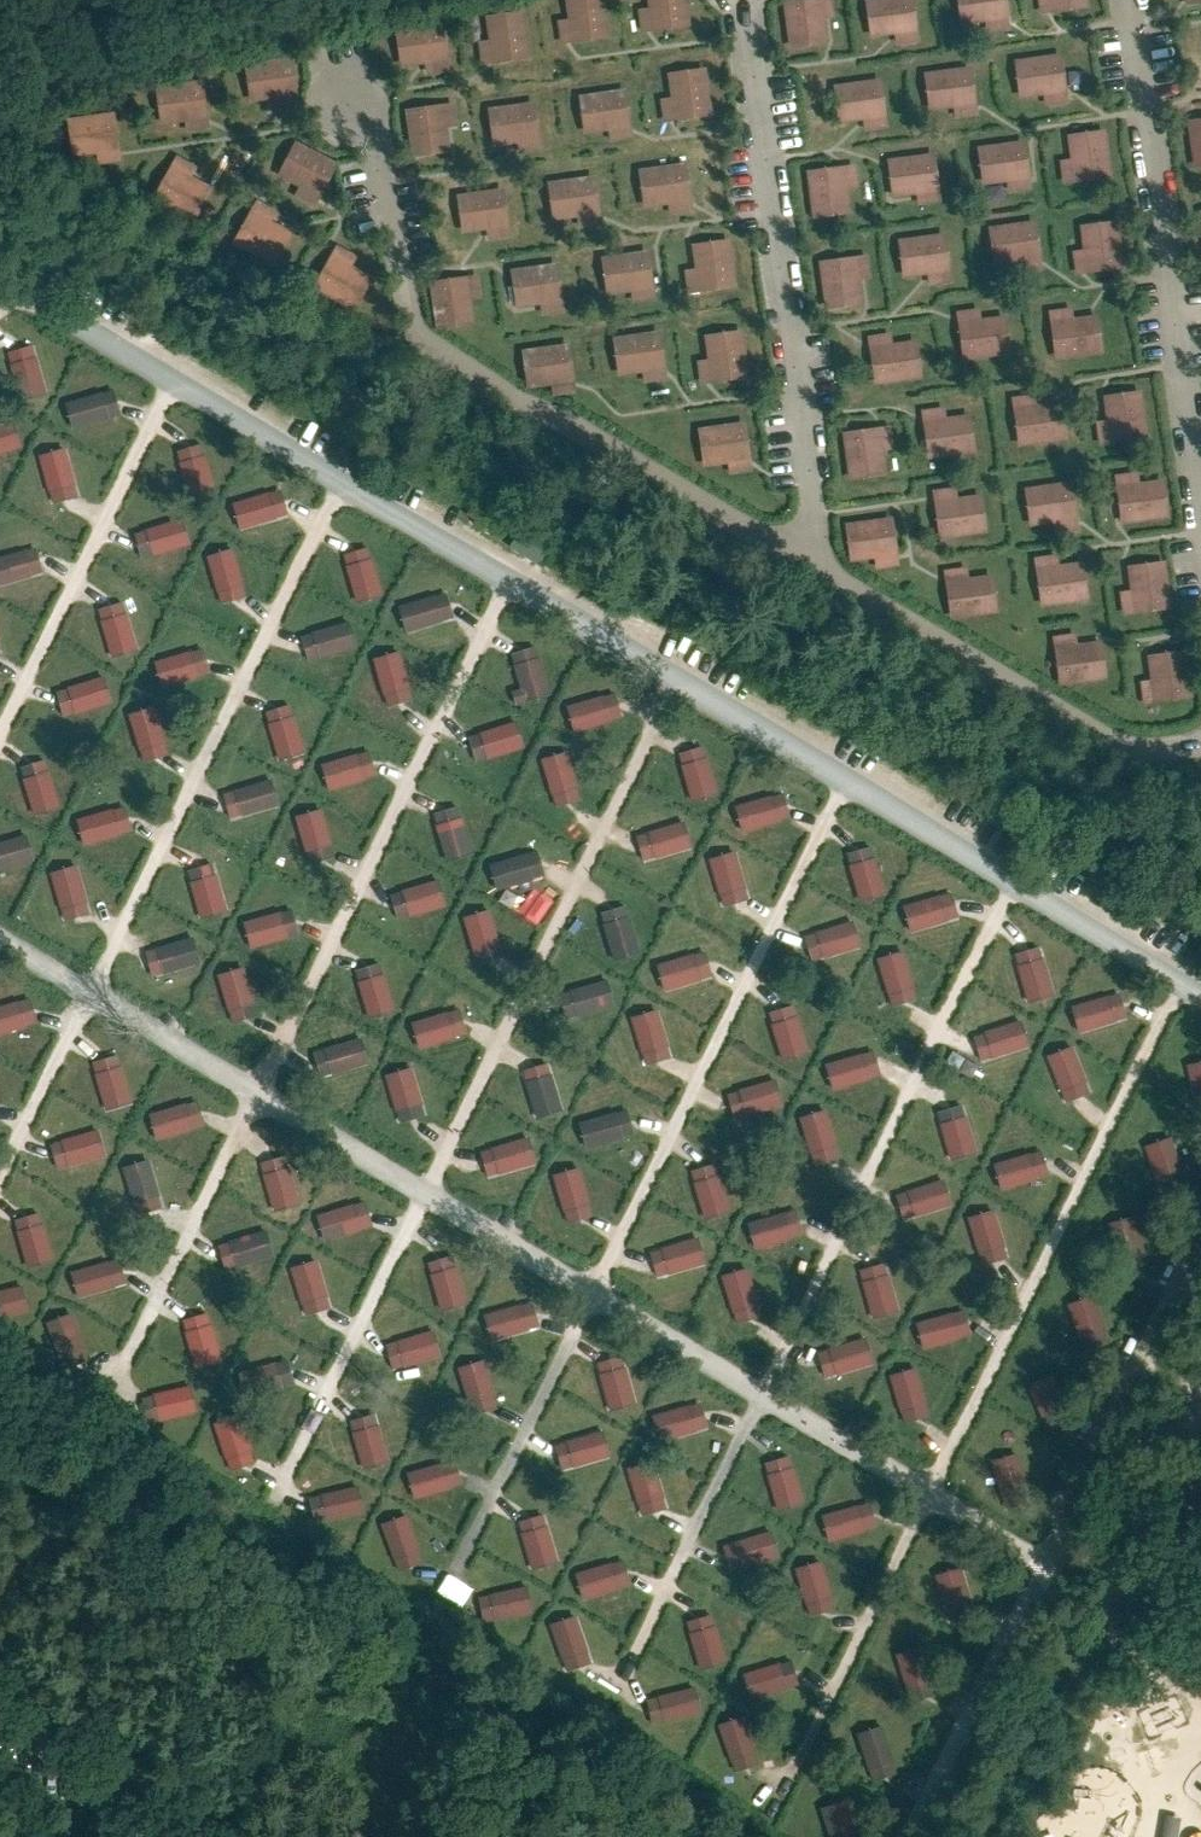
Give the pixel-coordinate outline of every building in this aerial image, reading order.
[(556,23),(559,48),(614,41),(609,0),(567,0),(569,21),(556,23)] [(636,12),(638,38),(697,32),(693,0),(652,0),(653,11),(636,12)] [(862,4),(866,39),(894,35),(896,50),(917,47),(911,0),(900,0),(862,4)] [(956,26),(984,23),(986,37),(1007,34),(1002,0),(953,0),(956,26)] [(1087,0),(1038,0),(1041,22),(1090,15),(1087,0)] [(1186,11),(1200,9),(1200,0),(1185,0),(1186,11)] [(827,3),(778,10),(785,57),(824,52),(820,27),(830,26),(827,3)] [(524,15),(485,21),(488,42),(476,44),(480,66),(531,59),(524,15)] [(444,22),(393,32),(400,71),(422,67),(424,77),(453,72),(444,22)] [(240,61),(246,102),(276,98),(278,111),(305,108),(298,54),(240,61)] [(1060,58),(1012,63),(1015,98),(1043,95),(1045,109),(1066,106),(1060,58)] [(972,72),(924,77),(928,112),(955,109),(957,123),(979,120),(972,72)] [(674,101),(658,103),(661,127),(716,120),(709,73),(670,78),(674,101)] [(153,83),(158,125),(186,122),(187,135),(213,132),(207,77),(153,83)] [(877,84),(829,90),(833,124),(860,121),(862,135),(883,132),(877,84)] [(632,93),(577,101),(582,139),(608,135),(610,148),(639,144),(632,93)] [(64,104),(67,164),(99,162),(98,135),(116,135),(114,102),(64,104)] [(460,104),(402,113),(409,164),(456,157),(452,132),(464,130),(460,104)] [(541,106),(486,112),(491,151),(517,148),(518,159),(547,156),(541,106)] [(1180,132),(1186,179),(1200,178),(1200,129),(1180,132)] [(1115,185),(1106,138),(1069,145),(1072,167),(1063,169),(1066,192),(1115,185)] [(296,140),(278,176),(300,188),(294,199),(321,213),(345,165),(296,140)] [(1023,145),(975,151),(979,185),(1006,182),(1009,196),(1030,194),(1023,145)] [(198,162),(176,149),(148,196),(200,227),(220,194),(190,176),(198,162)] [(934,158),(886,164),(889,198),(917,195),(919,209),(940,206),(934,158)] [(692,168),(638,175),(643,212),(667,209),(669,219),(698,215),(692,168)] [(850,173),(802,180),(808,227),(847,222),(844,197),(854,196),(850,173)] [(599,180),(546,188),(552,227),(577,223),(578,231),(606,226),(599,180)] [(278,207),(251,192),(224,241),(278,270),(294,240),(268,226),(278,207)] [(507,193),(455,198),(459,236),(486,234),(487,242),(511,240),(507,193)] [(1033,224),(985,230),(988,264),(1016,261),(1018,275),(1039,272),(1033,224)] [(1124,274),(1116,227),(1079,233),(1082,256),(1072,258),(1075,281),(1124,274)] [(943,237),(894,242),(898,277),(926,274),(928,288),(949,285),(943,237)] [(361,251),(337,238),(309,290),(360,317),(379,283),(352,268),(361,251)] [(698,272),(683,274),(687,299),(743,290),(735,243),(694,249),(698,272)] [(655,256),(603,263),(608,298),(630,295),(633,310),(662,306),(655,256)] [(862,265),(814,272),(821,319),(860,314),(856,289),(866,287),(862,265)] [(564,268),(511,274),(515,312),(542,309),(543,323),(570,320),(564,268)] [(433,332),(477,329),(475,300),(485,299),(483,275),(429,279),(433,332)] [(956,319),(963,368),(1011,362),(1007,324),(981,327),(979,317),(956,319)] [(1047,320),(1054,369),(1102,363),(1098,324),(1072,328),(1071,318),(1047,320)] [(667,331),(613,341),(619,377),(642,373),(645,389),(676,384),(667,331)] [(708,363),(695,365),(698,385),(708,384),(755,378),(750,331),(705,336),(708,363)] [(7,334),(0,336),(0,374),(3,382),(23,374),(7,334)] [(865,346),(872,395),(920,388),(915,350),(890,353),(888,343),(865,346)] [(575,344),(524,352),(529,387),(552,383),(554,397),(583,393),(575,344)] [(88,372),(52,384),(60,410),(96,399),(88,372)] [(1152,445),(1143,398),(1106,404),(1109,427),(1100,429),(1103,452),(1152,445)] [(1011,410),(1018,459),(1067,452),(1062,414),(1036,417),(1035,407),(1011,410)] [(922,419),(929,468),(978,462),(973,424),(947,427),(946,417),(922,419)] [(754,422),(700,429),(706,471),(732,467),(734,484),(762,480),(754,422)] [(889,433),(840,440),(847,487),(886,482),(882,458),(892,456),(889,433)] [(191,475),(175,435),(156,443),(171,483),(191,475)] [(62,480),(46,439),(26,447),(42,487),(62,480)] [(246,477),(210,488),(218,515),(254,504),(246,477)] [(1120,509),(1123,535),(1172,528),(1167,490),(1142,493),(1140,483),(1117,486),(1120,509)] [(1075,489),(1026,495),(1030,530),(1058,526),(1059,540),(1081,538),(1079,518),(1075,489)] [(932,501),(939,550),(988,543),(983,505),(957,508),(956,498),(932,501)] [(155,506),(119,517),(127,543),(163,532),(155,506)] [(891,526),(843,532),(847,566),(874,563),(876,577),(898,574),(891,526)] [(525,527),(515,546),(550,564),(560,544),(525,527)] [(363,578),(347,537),(327,545),(343,585),(363,578)] [(224,581),(209,541),(189,548),(205,589),(224,581)] [(0,558),(0,587),(34,577),(26,550),(0,558)] [(1035,568),(1042,617),(1090,611),(1085,573),(1059,576),(1058,566),(1035,568)] [(1174,617),(1166,569),(1128,576),(1132,599),(1122,600),(1125,623),(1174,617)] [(944,579),(951,628),(999,621),(994,583),(969,586),(967,576),(944,579)] [(420,579),(384,591),(392,617),(428,606),(420,579)] [(116,632),(100,592),(80,600),(96,640),(116,632)] [(323,607),(287,618),(295,644),(331,633),(323,607)] [(177,633),(141,644),(149,671),(186,659),(177,633)] [(521,676),(505,635),(485,643),(501,683),(521,676)] [(393,680),(377,640),(357,647),(373,688),(393,680)] [(1053,647),(1060,696),(1108,689),(1103,651),(1078,654),(1076,644),(1053,647)] [(1193,703),(1185,656),(1148,662),(1151,685),(1141,687),(1144,710),(1193,703)] [(77,661),(41,672),(49,698),(85,687),(77,661)] [(591,677),(555,688),(563,715),(599,703),(591,677)] [(283,735),(267,694),(247,702),(263,742),(283,735)] [(144,737),(128,697),(109,704),(125,745),(144,737)] [(490,706),(454,717),(463,743),(499,732),(490,706)] [(346,738),(310,749),(318,775),(354,764),(346,738)] [(562,784),(547,744),(527,752),(543,792),(562,784)] [(711,788),(695,748),(676,755),(691,796),(711,788)] [(240,765),(204,776),(212,803),(248,792),(240,765)] [(57,807),(41,766),(21,774),(37,814),(57,807)] [(452,837),(437,797),(417,804),(433,845),(452,837)] [(771,797),(735,808),(743,834),(779,823),(771,797)] [(314,839),(298,799),(278,807),(294,847),(314,839)] [(112,808),(76,819),(84,846),(120,835),(112,808)] [(673,820),(637,831),(645,857),(681,846),(673,820)] [(0,840),(0,869),(26,861),(18,835),(0,840)] [(870,875),(854,835),(835,843),(850,883),(870,875)] [(509,838),(472,849),(481,875),(517,864),(509,838)] [(741,889),(725,849),(705,857),(721,897),(741,889)] [(204,893),(188,853),(168,860),(184,901),(204,893)] [(413,865),(377,876),(385,903),(421,891),(413,865)] [(86,906),(71,866),(51,874),(67,914),(86,906)] [(931,878),(895,889),(903,916),(939,905),(931,878)] [(266,893),(230,904),(238,930),(274,919),(266,893)] [(479,941),(463,900),(443,908),(459,948),(479,941)] [(825,909),(789,920),(797,947),(833,936),(825,909)] [(636,954),(620,913),(600,921),(616,961),(636,954)] [(165,926),(129,937),(137,963),(174,952),(165,926)] [(898,978),(882,937),(862,945),(878,985),(898,978)] [(1033,982),(1017,942),(998,950),(1013,990),(1033,982)] [(371,995),(355,955),(336,963),(351,1003),(371,995)] [(692,955),(656,966),(664,993),(701,981),(692,955)] [(235,997),(219,956),(199,964),(215,1004),(235,997)] [(1092,975),(1056,986),(1065,1012),(1101,1001),(1092,975)] [(609,982),(573,993),(581,1019),(617,1008),(609,982)] [(432,994),(396,1005),(404,1031),(440,1020),(432,994)] [(789,1038),(773,998),(754,1005),(769,1046),(789,1038)] [(0,1009),(0,1038),(30,1029),(22,1003),(0,1009)] [(993,1007),(957,1018),(965,1044),(1001,1033),(993,1007)] [(664,1050),(649,1010),(629,1018),(645,1058),(664,1050)] [(1052,1034),(1025,1044),(1043,1093),(1069,1084),(1052,1034)] [(1199,1077),(1183,1036),(1164,1044),(1179,1084),(1199,1077)] [(354,1038),(318,1049),(326,1075),(362,1064),(354,1038)] [(851,1038),(815,1049),(823,1075),(859,1064),(851,1038)] [(413,1099),(397,1059),(377,1067),(393,1107),(413,1099)] [(132,1103),(116,1063),(97,1071),(112,1111),(132,1103)] [(749,1066),(713,1077),(721,1104),(758,1093),(749,1066)] [(559,1111),(543,1071),(523,1078),(539,1119),(559,1111)] [(955,1133),(939,1092),(920,1100),(935,1140),(955,1133)] [(820,1138),(804,1098),(785,1106),(800,1146),(820,1138)] [(188,1102),(152,1113),(161,1139),(197,1128),(188,1102)] [(614,1112),(578,1123),(586,1149),(622,1138),(614,1112)] [(1163,1168),(1147,1128),(1127,1135),(1143,1176),(1163,1168)] [(92,1130),(56,1142),(64,1168),(100,1157),(92,1130)] [(515,1138),(479,1149),(488,1175),(524,1164),(515,1138)] [(1016,1140),(980,1151),(988,1178),(1024,1166),(1016,1140)] [(709,1194),(693,1154),(673,1162),(689,1202),(709,1194)] [(159,1199),(143,1158),(124,1166),(140,1206),(159,1199)] [(298,1201),(282,1160),(262,1168),(278,1208),(298,1201)] [(588,1206),(572,1166),(553,1174),(568,1214),(588,1206)] [(913,1171),(877,1182),(885,1208),(921,1197),(913,1171)] [(986,1239),(970,1199),(951,1207),(966,1247),(986,1239)] [(770,1200),(734,1211),(742,1237),(778,1226),(770,1200)] [(346,1204),(310,1215),(318,1242),(354,1230),(346,1204)] [(52,1255),(36,1215),(17,1223),(32,1263),(52,1255)] [(266,1229),(230,1240),(238,1266),(274,1255),(266,1229)] [(668,1230),(632,1242),(640,1268),(676,1257),(668,1230)] [(323,1293),(307,1252),(287,1260),(303,1300),(323,1293)] [(452,1256),(424,1263),(436,1311),(464,1304),(452,1256)] [(880,1297),(864,1256),(844,1264),(860,1304),(880,1297)] [(737,1298),(721,1257),(701,1265),(717,1306),(737,1298)] [(104,1265),(68,1276),(77,1302),(113,1291),(104,1265)] [(0,1290),(0,1319),(24,1312),(16,1285),(0,1290)] [(1088,1325),(1072,1285),(1053,1293),(1069,1333),(1088,1325)] [(935,1297),(899,1308),(907,1335),(943,1324),(935,1297)] [(71,1344),(55,1304),(35,1311),(51,1352),(71,1344)] [(521,1304),(485,1315),(493,1342),(529,1330),(521,1304)] [(221,1363),(206,1322),(186,1330),(202,1370),(221,1363)] [(845,1325),(808,1336),(817,1362),(853,1351),(845,1325)] [(1089,1345),(1113,1341),(1111,1331),(1087,1335),(1089,1345)] [(421,1334),(385,1346),(393,1372),(429,1361),(421,1334)] [(489,1392),(474,1351),(454,1359),(470,1399),(489,1392)] [(903,1398),(887,1358),(867,1365),(883,1406),(903,1398)] [(1043,1399),(1028,1359),(1008,1366),(1024,1407),(1043,1399)] [(631,1401),(615,1361),(595,1368),(611,1409),(631,1401)] [(276,1363),(240,1374),(248,1401),(284,1390),(276,1363)] [(185,1386),(149,1397),(157,1423),(193,1412),(185,1386)] [(692,1405),(656,1416),(664,1443),(700,1432),(692,1405)] [(384,1456),(368,1415),(349,1423),(364,1463),(384,1456)] [(250,1458),(234,1418),(214,1425),(230,1466),(250,1458)] [(599,1431),(563,1442),(571,1468),(607,1457),(599,1431)] [(1022,1482),(1007,1442),(987,1450),(1003,1490),(1022,1482)] [(442,1462),(406,1474),(414,1500),(450,1489),(442,1462)] [(800,1503),(784,1462),(765,1470),(780,1510),(800,1503)] [(664,1505),(648,1464),(628,1472),(644,1512),(664,1505)] [(350,1485),(314,1496),(322,1523),(358,1512),(350,1485)] [(860,1502),(824,1514),(832,1540),(868,1529),(860,1502)] [(416,1553),(400,1513),(380,1521),(396,1561),(416,1553)] [(552,1559),(536,1518),(517,1526),(532,1566),(552,1559)] [(762,1532),(726,1543),(734,1569),(771,1558),(762,1532)] [(972,1603),(956,1563),(936,1570),(952,1611),(972,1603)] [(834,1604),(818,1564),(798,1571),(814,1612),(834,1604)] [(608,1567),(572,1578),(581,1604),(617,1593),(608,1567)] [(524,1584),(488,1595),(496,1621),(532,1610),(524,1584)] [(705,1645),(690,1605),(670,1613),(686,1653),(705,1645)] [(580,1646),(564,1606),(544,1613),(560,1654),(580,1646)] [(934,1686),(918,1646),(898,1653),(914,1694),(934,1686)] [(778,1663),(742,1674),(750,1700),(787,1689),(778,1663)] [(664,1674),(627,1685),(636,1711),(672,1700),(664,1674)] [(736,1745),(721,1705),(701,1713),(717,1753),(736,1745)] [(875,1718),(851,1726),(865,1770),(890,1762),(875,1718)] [(813,1798),(827,1836),(846,1836),(857,1833),(840,1788),(813,1798)]
